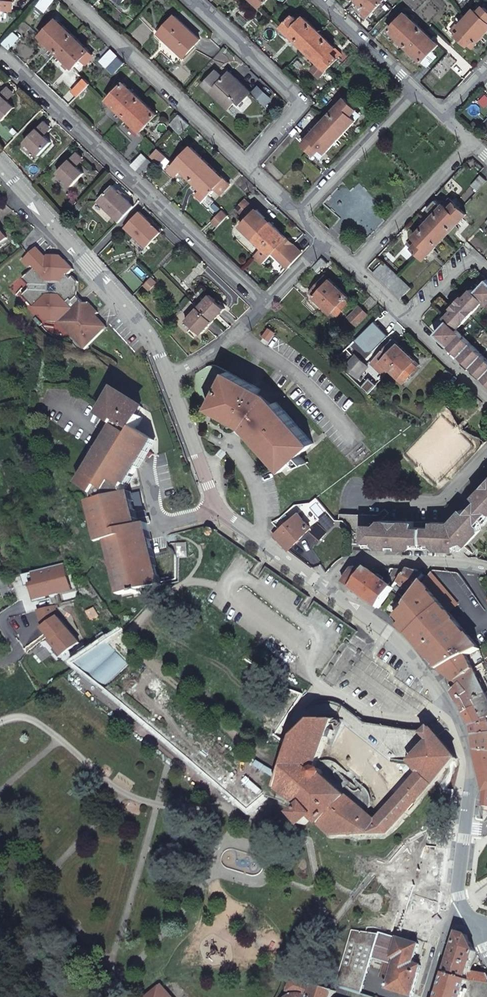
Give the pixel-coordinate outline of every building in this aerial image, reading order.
[(4,18),(5,8),(14,10),(15,0),(0,0),(0,18),(4,18)] [(57,4),(52,0),(46,0),(38,8),(46,15),(57,4)] [(365,6),(366,7),(369,3),(375,9),(384,0),(359,0),(365,6)] [(366,7),(365,6),(363,8),(370,14),(375,9),(369,3),(366,7)] [(468,16),(486,33),(486,32),(486,8),(485,6),(480,12),(476,8),(468,16)] [(298,11),(294,16),(300,22),(304,17),(298,11)] [(423,61),(440,44),(427,32),(407,12),(390,29),(423,61)] [(162,30),(170,37),(168,39),(184,55),(200,39),(176,16),(162,30)] [(300,22),(294,16),(283,28),(284,29),(290,35),(321,65),(327,71),(339,59),(332,53),(337,48),(304,17),(300,22)] [(486,33),(468,16),(460,26),(463,29),(458,35),(468,45),(474,39),(478,42),(486,33)] [(57,19),(40,36),(57,52),(74,67),(84,56),(89,51),(90,50),(57,19)] [(452,29),(458,35),(463,29),(460,26),(458,23),(452,29)] [(286,38),(290,35),(284,29),(281,33),(286,38)] [(170,37),(162,30),(160,32),(168,39),(170,37)] [(4,43),(11,49),(21,38),(15,32),(4,43)] [(472,48),(478,42),(474,39),(468,45),(472,48)] [(332,53),(339,59),(344,55),(337,48),(332,53)] [(100,60),(107,67),(118,56),(111,49),(100,60)] [(94,55),(89,51),(84,56),(89,60),(94,55)] [(118,56),(107,67),(113,72),(123,61),(118,56)] [(321,76),(327,71),(321,65),(315,70),(321,76)] [(241,103),(251,92),(231,72),(223,79),(220,76),(222,75),(217,70),(204,84),(230,109),(238,100),(241,103)] [(79,98),(91,84),(86,79),(73,92),(79,98)] [(124,83),(108,100),(134,124),(141,131),(157,114),(124,83)] [(18,108),(12,102),(10,100),(16,93),(9,87),(0,97),(0,114),(6,120),(18,108)] [(259,87),(253,94),(264,105),(270,98),(259,87)] [(10,100),(12,102),(18,96),(16,93),(10,100)] [(350,94),(346,98),(351,103),(355,99),(350,94)] [(357,110),(358,109),(351,103),(346,98),(304,142),(315,153),(320,147),(325,153),(357,120),(352,115),(357,110)] [(357,110),(352,115),(357,120),(358,121),(363,116),(357,110)] [(171,123),(176,128),(185,119),(180,114),(171,123)] [(181,133),(190,124),(185,119),(176,128),(181,133)] [(42,155),(54,143),(47,136),(46,134),(53,127),(46,121),(27,141),(42,155)] [(141,131),(134,124),(131,128),(138,135),(141,131)] [(46,134),(47,136),(54,129),(53,127),(46,134)] [(201,188),(208,195),(215,187),(220,192),(225,187),(221,182),(224,178),(191,146),(175,163),(182,169),(201,188)] [(73,186),(85,173),(79,167),(77,165),(85,158),(79,152),(59,173),(73,186)] [(143,153),(132,164),(138,169),(148,158),(143,153)] [(77,165),(79,167),(86,159),(85,158),(77,165)] [(154,163),(148,158),(138,169),(143,174),(154,163)] [(182,169),(175,163),(169,168),(176,175),(182,169)] [(486,181),(486,178),(482,174),(474,184),(479,189),(486,181)] [(230,184),(224,178),(221,182),(225,187),(220,192),(221,193),(230,184)] [(121,222),(136,207),(115,186),(100,201),(121,222)] [(208,195),(201,188),(196,193),(203,200),(208,195)] [(246,198),(237,208),(248,218),(257,208),(246,198)] [(449,209),(455,203),(450,198),(444,204),(449,209)] [(467,214),(460,208),(455,203),(449,209),(444,204),(429,221),(414,237),(418,242),(413,247),(424,259),(467,214)] [(218,225),(229,214),(223,208),(213,220),(218,225)] [(252,231),(251,231),(263,219),(266,217),(257,208),(248,218),(241,225),(249,234),(252,231)] [(163,231),(142,212),(127,228),(148,247),(163,231)] [(254,238),(262,246),(278,229),(270,221),(267,224),(263,219),(251,231),(252,231),(256,236),(254,238)] [(0,228),(0,250),(4,246),(6,248),(13,242),(0,228)] [(278,229),(262,246),(270,254),(273,251),(277,256),(278,255),(288,244),(284,239),(287,237),(278,229)] [(414,237),(408,243),(413,247),(418,242),(414,237)] [(288,244),(278,255),(289,266),(303,253),(291,241),(288,244)] [(262,263),(270,254),(262,246),(254,255),(262,263)] [(28,295),(52,319),(64,316),(65,315),(76,325),(74,328),(89,342),(108,323),(99,313),(95,316),(94,315),(100,309),(102,306),(92,297),(87,297),(79,289),(78,282),(81,279),(75,273),(73,276),(70,273),(74,269),(62,256),(49,256),(47,258),(38,249),(25,262),(31,269),(34,266),(36,269),(26,280),(31,285),(33,290),(28,295)] [(330,262),(324,257),(315,266),(321,271),(330,262)] [(385,262),(374,272),(380,278),(390,267),(385,262)] [(385,283),(396,272),(390,267),(380,278),(385,283)] [(401,277),(399,275),(396,272),(385,283),(391,288),(401,277)] [(310,291),(322,304),(339,286),(326,274),(310,291)] [(459,327),(455,324),(460,319),(463,322),(482,302),(479,299),(483,296),(486,299),(486,300),(486,277),(486,276),(474,288),(473,287),(467,293),(469,295),(453,312),(451,310),(445,315),(447,318),(439,326),(444,331),(440,334),(452,346),(454,344),(468,357),(466,359),(478,371),(480,369),(486,375),(486,354),(459,327)] [(153,277),(146,285),(151,290),(159,282),(153,277)] [(407,282),(401,277),(391,288),(396,293),(407,282)] [(396,293),(402,298),(412,287),(407,282),(396,293)] [(339,286),(322,304),(335,316),(349,301),(345,297),(347,294),(339,286)] [(199,305),(213,319),(226,306),(212,292),(199,305)] [(469,295),(467,293),(451,310),(453,312),(469,295)] [(213,319),(199,305),(187,318),(201,332),(213,319)] [(358,323),(368,312),(360,305),(350,316),(358,323)] [(111,320),(100,309),(94,315),(95,316),(99,313),(108,323),(111,320)] [(439,326),(435,330),(440,334),(444,331),(439,326)] [(390,368),(407,350),(394,338),(373,361),(385,373),(390,368)] [(454,344),(452,346),(466,359),(468,357),(454,344)] [(416,359),(407,350),(390,368),(399,377),(402,374),(406,378),(417,366),(413,362),(416,359)] [(350,371),(356,377),(366,366),(360,361),(350,371)] [(444,385),(453,373),(447,367),(438,380),(444,385)] [(486,379),(486,375),(480,369),(478,371),(486,379)] [(227,370),(207,407),(241,425),(242,423),(246,427),(245,428),(282,470),(293,460),(299,455),(313,442),(276,401),(272,404),(258,394),(261,389),(227,370)] [(401,383),(406,378),(402,374),(399,377),(397,379),(401,383)] [(152,530),(149,517),(146,517),(145,512),(148,511),(147,507),(134,510),(129,492),(127,492),(125,487),(155,438),(137,427),(144,416),(139,413),(127,406),(131,399),(117,390),(101,416),(118,426),(83,486),(96,494),(97,500),(93,501),(103,541),(111,540),(123,593),(160,585),(159,581),(175,577),(175,560),(175,556),(173,549),(167,545),(169,553),(154,557),(147,531),(152,530)] [(131,399),(127,406),(139,413),(143,406),(131,399)] [(293,460),(298,466),(306,462),(299,455),(293,460)] [(476,534),(486,522),(486,484),(458,516),(476,534)] [(297,508),(284,522),(298,540),(310,528),(298,513),(301,510),(299,506),(297,508)] [(394,521),(379,521),(372,528),(368,524),(363,529),(363,546),(408,547),(441,548),(462,548),(476,534),(458,516),(448,519),(435,519),(394,521)] [(298,540),(284,522),(273,533),(289,548),(298,540)] [(320,539),(327,531),(317,523),(311,531),(320,539)] [(216,532),(215,529),(210,527),(207,530),(207,533),(208,535),(209,536),(211,536),(213,536),(214,535),(216,534),(216,532)] [(344,582),(378,608),(392,589),(404,572),(406,569),(394,569),(387,581),(390,583),(389,585),(366,568),(353,569),(344,582)] [(404,572),(392,589),(396,592),(399,588),(401,588),(403,585),(412,591),(424,575),(406,569),(404,572)] [(430,573),(424,582),(449,611),(457,604),(430,573)] [(467,654),(480,646),(449,611),(424,582),(407,604),(408,605),(396,618),(439,669),(467,654)] [(467,654),(439,669),(454,681),(463,675),(473,668),(467,654)] [(482,662),(473,668),(463,675),(474,699),(486,692),(477,674),(484,670),(485,666),(482,662)] [(92,680),(93,678),(90,675),(88,677),(86,676),(81,682),(110,707),(115,700),(92,680)] [(463,675),(454,681),(459,684),(453,691),(465,713),(478,706),(474,699),(463,675)] [(474,699),(478,706),(484,719),(486,718),(486,694),(486,692),(474,699)] [(465,713),(472,726),(486,722),(486,718),(484,719),(478,706),(465,713)] [(455,760),(457,758),(436,733),(429,740),(412,760),(412,765),(419,772),(375,820),(320,776),(322,774),(321,770),(317,766),(327,734),(331,735),(333,728),(330,726),(333,715),(320,714),(319,719),(313,718),(298,736),(279,786),(303,806),(295,813),(305,824),(311,819),(314,816),(334,835),(388,834),(455,760)] [(472,726),(473,735),(486,733),(486,722),(472,726)] [(429,740),(436,733),(430,727),(425,732),(429,740)] [(473,735),(475,748),(486,750),(486,733),(473,735)] [(475,748),(484,788),(484,806),(486,807),(486,750),(475,748)] [(436,843),(446,845),(448,830),(439,827),(436,843)] [(366,976),(372,956),(379,933),(353,926),(340,968),(366,976)] [(387,987),(412,994),(422,964),(414,962),(419,943),(395,936),(380,931),(379,933),(372,956),(386,960),(394,963),(390,977),(387,987)] [(458,931),(454,946),(446,972),(470,980),(486,981),(486,973),(470,970),(476,951),(467,934),(458,931)] [(394,963),(386,960),(381,974),(390,977),(394,963)] [(335,983),(361,991),(366,976),(340,968),(335,983)] [(446,972),(438,996),(486,996),(486,981),(470,980),(446,972)] [(293,975),(288,989),(294,991),(293,992),(292,992),(291,994),(288,996),(286,996),(334,996),(335,994),(336,994),(337,990),(335,989),(334,990),(317,984),(317,983),(315,983),(314,985),(311,984),(312,982),(293,975)]
